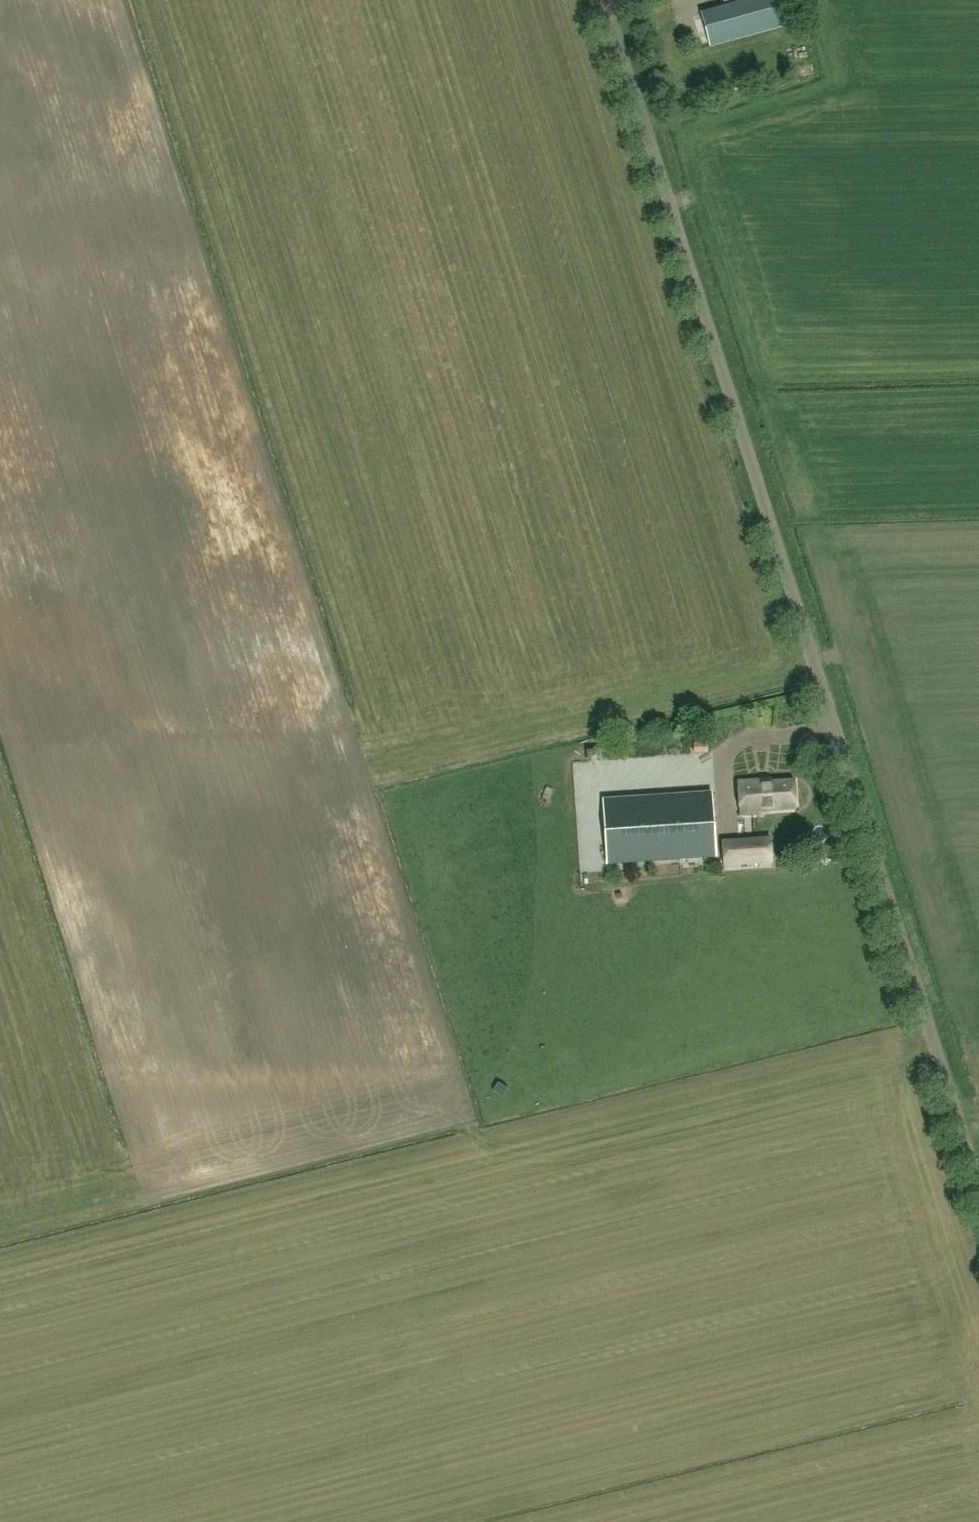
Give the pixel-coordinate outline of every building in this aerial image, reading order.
[(700,13),(710,48),(786,27),(788,35),(800,32),(792,0),(748,0),(700,13)] [(699,753),(714,750),(712,739),(696,743),(699,753)] [(770,778),(736,780),(739,818),(762,817),(761,811),(796,809),(794,781),(771,783),(770,778)] [(680,859),(680,847),(715,845),(712,792),(603,799),(608,864),(680,859)] [(722,867),(771,864),(770,838),(720,841),(722,867)]
